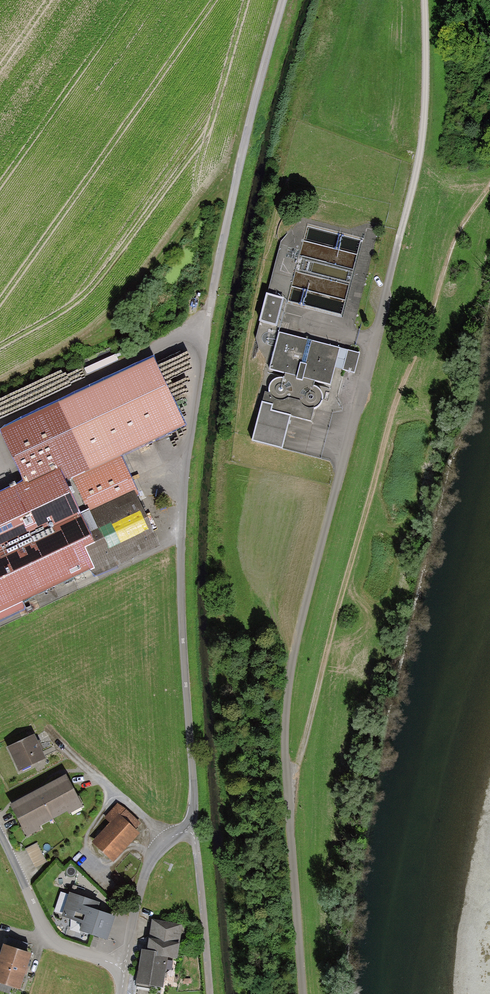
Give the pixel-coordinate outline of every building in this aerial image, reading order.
[(278,254),(274,279),(291,281),(295,257),(278,254)] [(271,319),(269,330),(280,332),(288,294),(267,290),(262,317),(271,319)] [(356,370),(361,349),(280,329),(271,367),(332,382),(336,366),(356,370)] [(22,484),(0,494),(0,616),(92,573),(95,580),(161,549),(136,494),(134,490),(119,459),(186,428),(154,360),(0,432),(0,436),(22,484)] [(265,387),(254,437),(285,444),(291,414),(315,419),(322,389),(302,385),(300,395),(290,392),(293,382),(285,380),(286,376),(275,374),(271,389),(265,387)] [(33,736),(8,748),(18,770),(44,758),(33,736)] [(84,807),(66,774),(9,804),(26,837),(43,828),(42,825),(67,812),(69,815),(84,807)] [(93,844),(113,862),(139,834),(134,829),(139,823),(118,805),(107,818),(113,822),(93,844)] [(36,844),(25,850),(35,868),(46,862),(36,844)] [(101,903),(69,893),(61,917),(82,925),(79,932),(107,941),(116,917),(98,911),(101,903)] [(143,950),(138,985),(163,989),(168,960),(178,961),(184,925),(152,920),(147,951),(143,950)] [(3,945),(0,955),(0,983),(21,991),(33,955),(3,945)]
